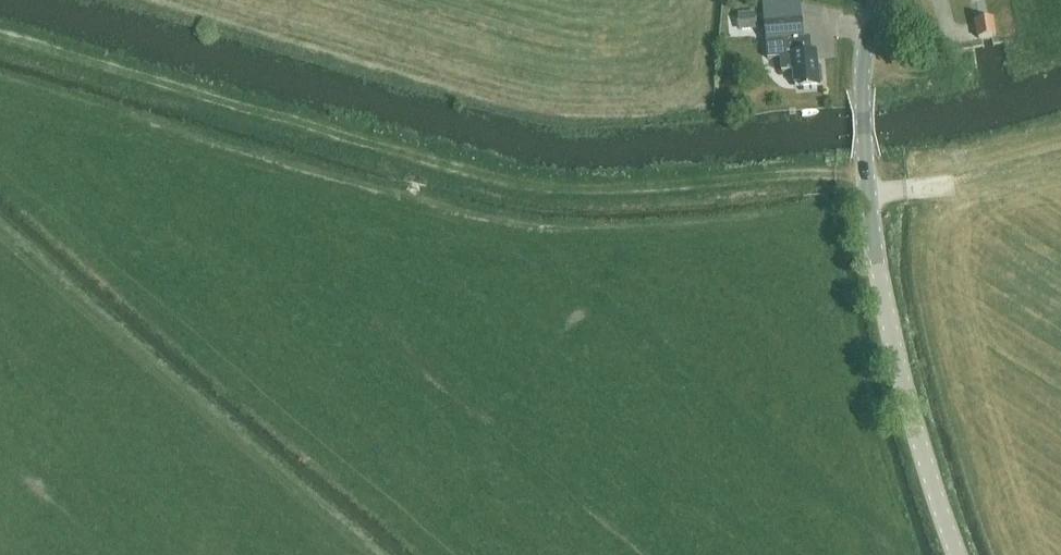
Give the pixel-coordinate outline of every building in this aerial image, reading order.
[(757,30),(756,13),(738,14),(740,32),(757,30)] [(780,59),(780,63),(781,72),(792,71),(794,84),(800,83),(800,89),(820,87),(816,52),(811,53),(810,37),(804,38),(803,19),(764,23),(768,60),(780,59)] [(976,23),(979,39),(995,37),(992,21),(976,23)]
